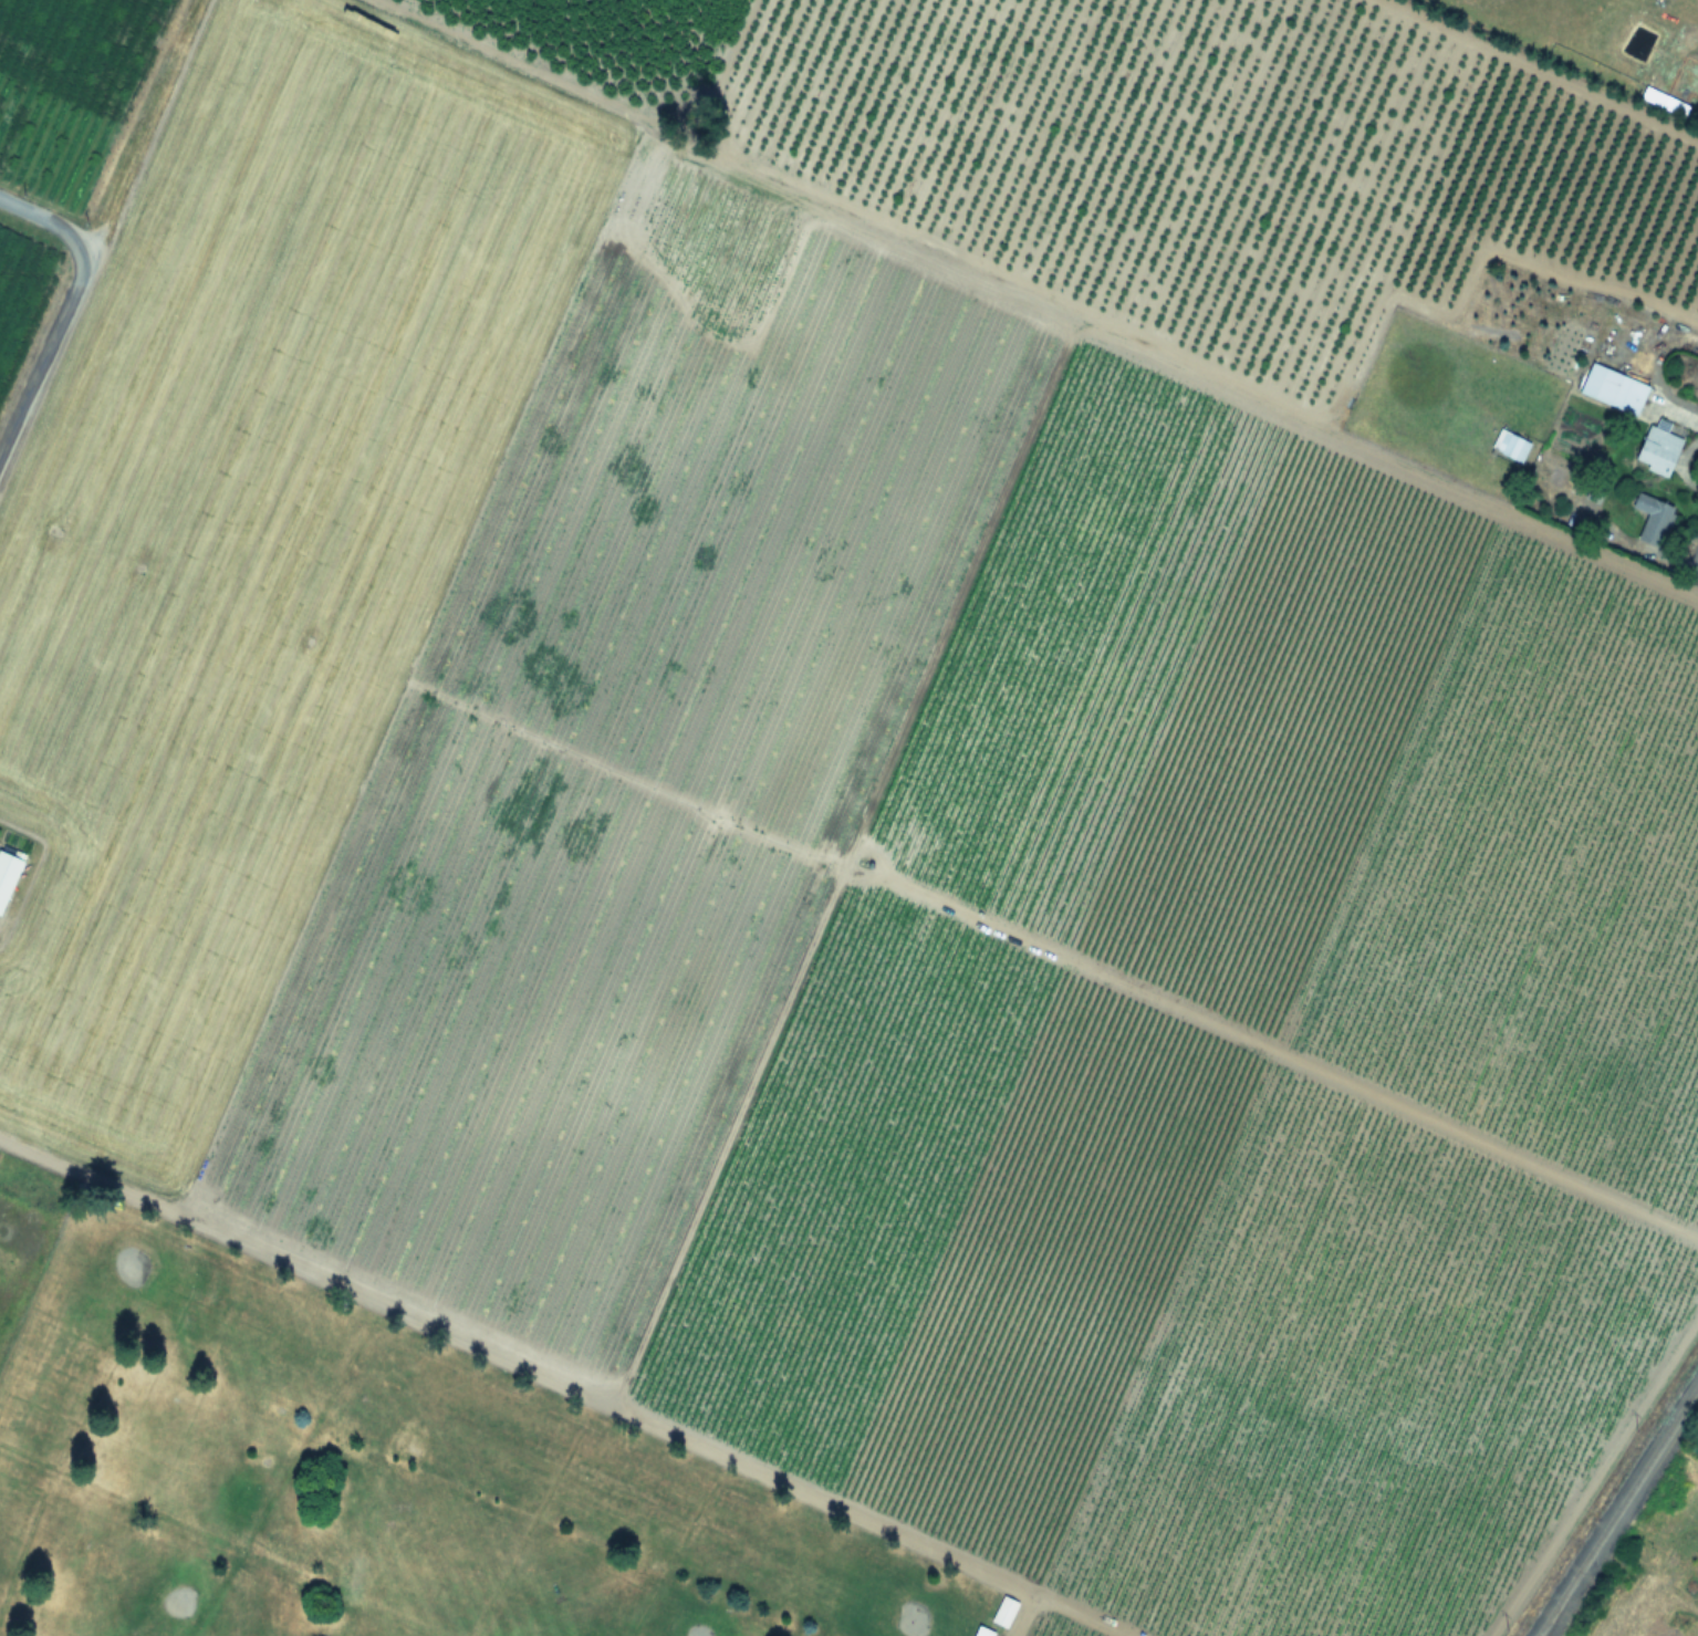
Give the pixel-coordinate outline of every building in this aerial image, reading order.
[(1647,385),(1590,362),(1577,393),(1634,416),(1647,385)] [(1632,461),(1665,476),(1680,439),(1647,425),(1632,461)] [(1488,449),(1519,465),(1529,442),(1499,427),(1488,449)] [(1675,506),(1635,491),(1629,508),(1645,513),(1634,545),(1657,553),(1675,506)] [(21,854),(0,845),(0,907),(21,854)] [(1017,1604),(1002,1595),(988,1619),(1003,1627),(1017,1604)] [(976,1624),(970,1635),(992,1635),(993,1633),(976,1624)]
